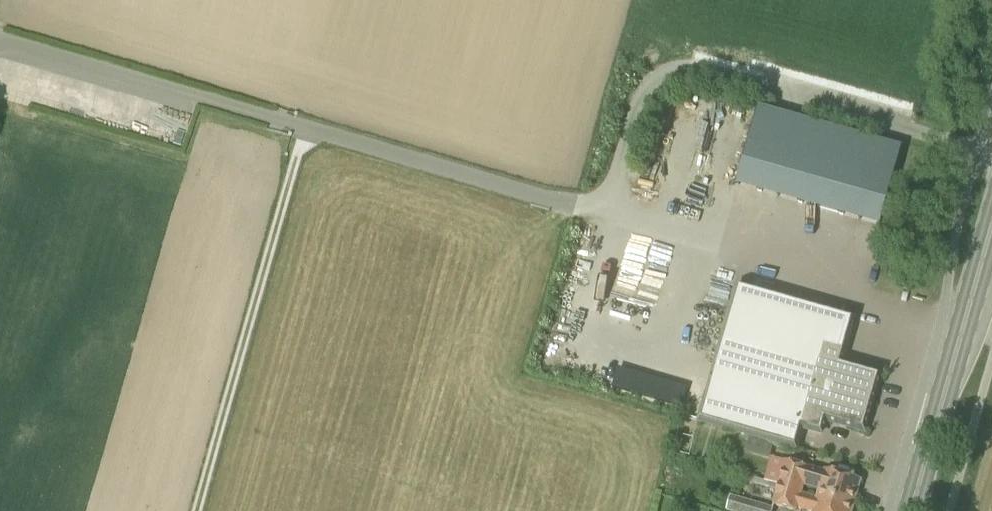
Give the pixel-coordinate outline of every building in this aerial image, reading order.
[(735,185),(880,226),(902,148),(757,107),(735,185)] [(864,432),(879,378),(841,367),(854,321),(738,288),(700,423),(796,450),(802,430),(821,435),(825,421),(864,432)] [(771,457),(774,445),(749,439),(746,450),(771,457)] [(838,501),(854,506),(861,483),(825,472),(823,478),(809,474),(810,470),(785,463),(780,484),(803,491),(804,486),(819,491),(820,490),(835,494),(835,492),(839,493),(838,495),(839,495),(838,501)] [(780,484),(779,486),(744,476),(743,482),(778,492),(774,505),(794,510),(797,510),(798,509),(803,510),(853,510),(854,506),(838,501),(839,495),(838,495),(839,493),(835,492),(835,494),(820,490),(819,491),(804,486),(803,491),(780,484)] [(773,508),(730,496),(726,510),(773,510),(773,508)]
